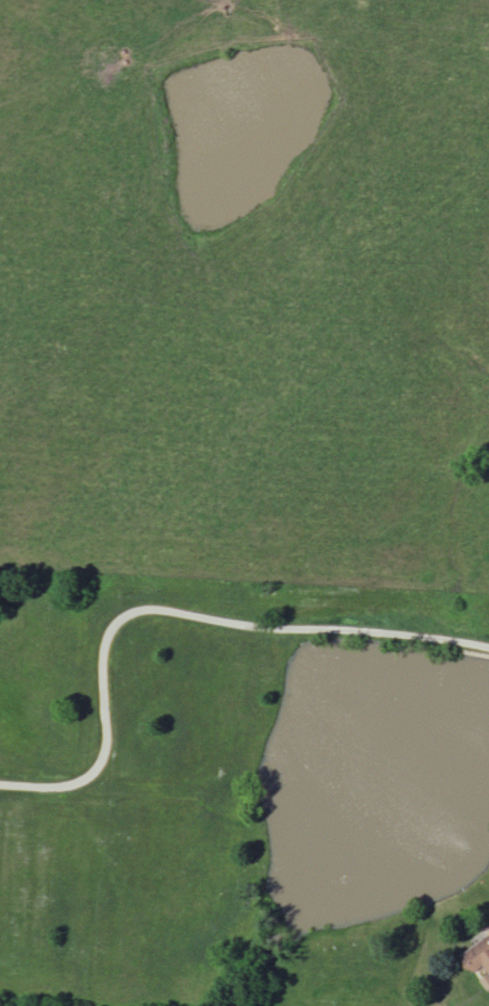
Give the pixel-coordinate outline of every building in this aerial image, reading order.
[(473,977),(483,969),(488,977),(488,939),(461,959),(473,977)]
